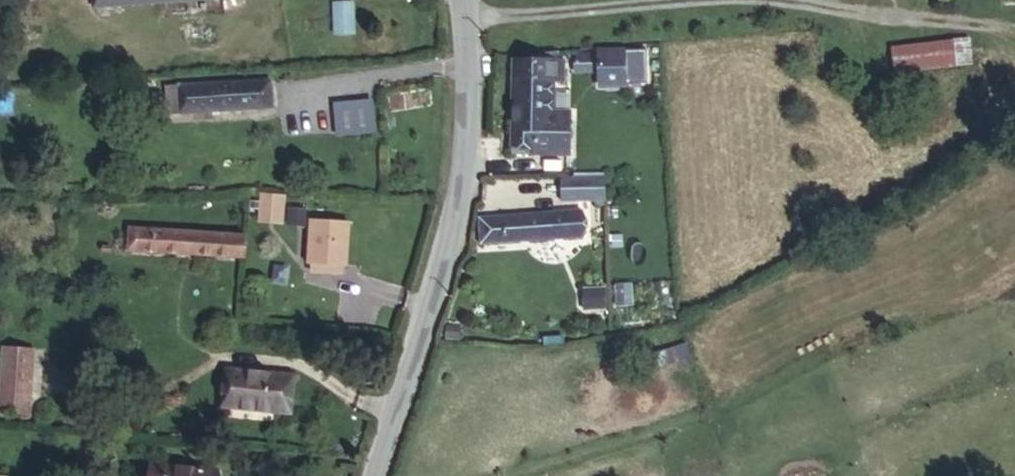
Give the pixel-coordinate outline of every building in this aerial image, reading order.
[(211,16),(210,0),(89,0),(81,1),(82,27),(211,16)] [(360,41),(357,11),(336,12),(338,44),(360,41)] [(934,85),(933,59),(870,63),(872,91),(934,85)] [(625,69),(573,72),(574,96),(600,95),(601,108),(627,107),(625,69)] [(561,96),(560,73),(511,76),(514,163),(574,161),(572,124),(554,125),(554,96),(561,96)] [(253,101),(159,105),(161,134),(255,132),(253,101)] [(258,189),(256,219),(283,221),(285,191),(258,189)] [(566,221),(608,218),(607,197),(567,202),(566,221)] [(556,230),(553,253),(585,250),(584,228),(556,230)] [(470,262),(553,253),(556,230),(469,238),(470,262)] [(112,268),(241,279),(242,257),(115,246),(112,268)] [(310,287),(346,293),(352,249),(316,246),(310,287)] [(30,375),(0,376),(0,431),(31,433),(30,375)] [(284,406),(220,397),(215,429),(281,439),(284,406)]
